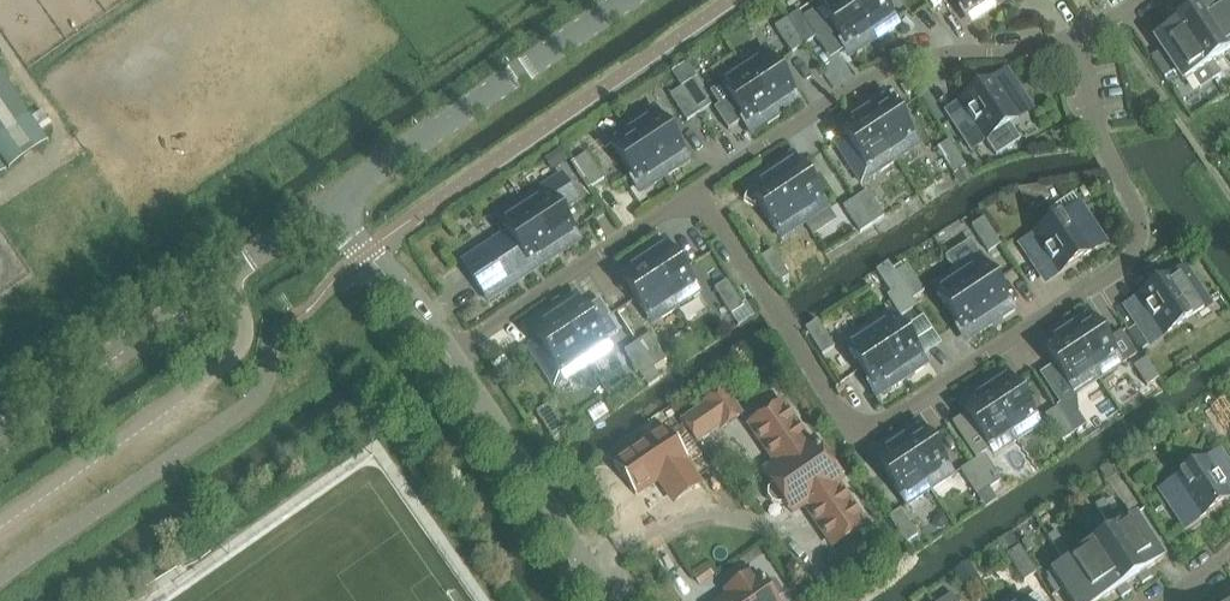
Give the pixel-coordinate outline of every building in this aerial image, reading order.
[(804,19),(816,38),(827,55),(843,44),(847,51),(872,34),(849,0),(827,0),(829,3),(820,9),(804,19)] [(872,34),(882,27),(887,34),(900,26),(896,21),(883,0),(849,0),(872,34)] [(990,0),(956,0),(968,17),(991,2),(990,0)] [(1218,0),(1211,0),(1200,7),(1196,0),(1195,0),(1191,3),(1225,55),(1229,62),(1229,18),(1218,0)] [(1229,18),(1229,0),(1218,0),(1229,18)] [(1225,55),(1191,3),(1187,5),(1192,13),(1180,20),(1175,13),(1171,16),(1205,69),(1213,80),(1221,75),(1213,63),(1225,55)] [(799,12),(787,20),(804,46),(816,38),(804,19),(799,12)] [(1205,69),(1171,16),(1166,19),(1171,26),(1154,37),(1163,50),(1151,59),(1165,79),(1176,70),(1193,94),(1201,89),(1193,77),(1205,69)] [(787,20),(775,28),(792,54),(804,46),(787,20)] [(764,47),(741,63),(773,112),(796,96),(777,67),(764,47)] [(721,86),(710,93),(719,107),(715,109),(728,130),(743,120),(749,128),(761,120),(765,127),(778,119),(773,112),(741,63),(740,63),(744,71),(721,86)] [(9,170),(49,142),(0,72),(0,156),(9,170)] [(963,108),(951,116),(973,150),(985,141),(996,157),(1019,142),(1005,121),(1028,106),(1025,103),(1026,102),(1006,73),(982,89),(960,103),(963,108)] [(711,106),(694,80),(682,88),(699,114),(711,106)] [(699,114),(682,88),(670,96),(687,122),(699,114)] [(915,139),(907,127),(907,126),(886,95),(883,90),(870,99),(875,106),(864,113),(892,154),(915,139)] [(686,155),(666,126),(653,106),(629,122),(662,171),(686,155)] [(897,161),(892,154),(864,113),(860,106),(847,114),(852,121),(840,129),(846,139),(836,145),(852,169),(863,162),(873,178),(897,161)] [(662,171),(629,122),(615,132),(620,139),(611,145),(615,151),(638,187),(662,171)] [(966,168),(949,142),(937,149),(954,176),(966,168)] [(568,161),(560,149),(545,159),(552,171),(568,161)] [(604,180),(587,154),(575,162),(592,188),(604,180)] [(829,209),(797,160),(773,176),(769,169),(768,169),(805,225),(829,209)] [(805,225),(768,169),(756,177),(761,184),(749,192),(777,234),(800,218),(805,225)] [(563,213),(579,202),(570,188),(561,175),(521,201),(554,250),(564,243),(566,245),(578,237),(577,235),(563,213)] [(867,192),(855,200),(872,226),(884,218),(867,192)] [(860,234),(872,226),(855,200),(843,208),(860,234)] [(555,252),(554,250),(521,201),(497,217),(506,231),(505,231),(506,232),(461,262),(484,296),(541,258),(542,260),(555,252)] [(1105,244),(1085,215),(1082,211),(1060,226),(1057,221),(1021,245),(1043,278),(1077,255),(1080,260),(1105,244)] [(1001,246),(984,220),(971,228),(989,254),(1001,246)] [(700,294),(668,245),(644,261),(676,310),(700,294)] [(789,277),(773,251),(760,259),(777,285),(789,277)] [(1012,306),(992,275),(979,255),(955,271),(987,320),(999,312),(1003,319),(1016,311),(1012,306)] [(676,310),(644,261),(620,277),(648,319),(657,313),(662,320),(676,310)] [(924,292),(907,266),(895,275),(912,301),(924,292)] [(1138,326),(1127,332),(1141,352),(1151,345),(1164,336),(1187,321),(1184,317),(1206,302),(1204,298),(1184,268),(1160,284),(1138,299),(1141,304),(1129,312),(1138,326)] [(987,320),(955,271),(954,271),(959,278),(936,294),(940,300),(963,336),(987,320)] [(912,301),(895,275),(883,282),(900,308),(912,301)] [(744,308),(727,282),(714,290),(731,316),(744,308)] [(552,309),(551,309),(589,366),(613,350),(606,340),(618,333),(608,318),(610,317),(599,301),(586,310),(580,301),(557,316),(552,309)] [(539,342),(528,349),(545,373),(555,366),(565,381),(589,366),(551,309),(540,317),(544,324),(532,332),(539,342)] [(1110,345),(1090,315),(1067,331),(1095,373),(1118,357),(1109,345),(1110,345)] [(928,366),(895,317),(872,333),(900,375),(911,368),(915,375),(928,366)] [(834,348),(817,322),(805,330),(822,356),(834,348)] [(1095,373),(1067,331),(1062,324),(1050,332),(1055,339),(1043,347),(1066,383),(1066,382),(1071,389),(1095,373)] [(900,375),(872,333),(847,349),(875,391),(887,383),(892,390),(904,382),(900,375)] [(666,362),(649,336),(637,344),(654,370),(666,362)] [(654,370),(637,344),(624,352),(642,378),(654,370)] [(1159,380),(1142,353),(1130,361),(1147,388),(1159,380)] [(1042,425),(1028,405),(1029,405),(1009,376),(986,392),(1018,441),(1042,425)] [(1018,441),(986,392),(962,408),(981,437),(986,443),(1009,428),(1017,441),(1018,441)] [(749,421),(732,395),(712,409),(713,411),(689,427),(704,449),(728,433),(729,435),(749,421)] [(783,401),(746,426),(773,466),(762,474),(771,487),(768,491),(768,498),(772,504),(779,506),(783,505),(793,519),(804,511),(831,551),(868,525),(841,485),(844,483),(814,438),(810,441),(783,401)] [(1086,427),(1069,401),(1057,408),(1074,435),(1086,427)] [(601,403),(587,412),(594,423),(608,414),(601,403)] [(565,432),(548,405),(536,413),(553,440),(565,432)] [(1074,435),(1057,408),(1045,416),(1062,443),(1074,435)] [(665,427),(612,464),(635,497),(658,481),(663,488),(689,470),(684,463),(688,460),(665,427)] [(954,476),(941,456),(922,427),(898,443),(931,492),(954,476)] [(931,492),(898,443),(874,458),(898,494),(907,507),(931,492)] [(1229,492),(1229,469),(1219,452),(1183,476),(1187,480),(1164,496),(1186,529),(1210,513),(1207,508),(1229,492)] [(984,455),(972,463),(988,488),(1000,480),(984,455)] [(988,488),(972,463),(960,471),(976,496),(988,488)] [(1163,561),(1133,516),(1120,525),(1112,513),(1118,509),(1112,500),(1106,504),(1104,501),(1095,506),(1111,531),(1146,583),(1151,579),(1146,572),(1163,561)] [(917,534),(901,510),(889,518),(905,542),(917,534)] [(1146,583),(1111,531),(1092,544),(1126,596),(1131,593),(1126,586),(1137,578),(1142,585),(1146,583)] [(1072,557),(1056,533),(1048,538),(1064,562),(1050,571),(1069,600),(1100,600),(1072,557)] [(1009,538),(1003,541),(1008,549),(1014,545),(1009,538)] [(1092,544),(1072,557),(1100,600),(1103,600),(1117,592),(1122,599),(1126,596),(1092,544)] [(1036,574),(1018,548),(1006,556),(1024,582),(1036,574)] [(776,600),(780,597),(782,592),(775,582),(769,581),(765,585),(759,576),(755,579),(752,574),(726,591),(730,597),(723,600),(776,600)]
